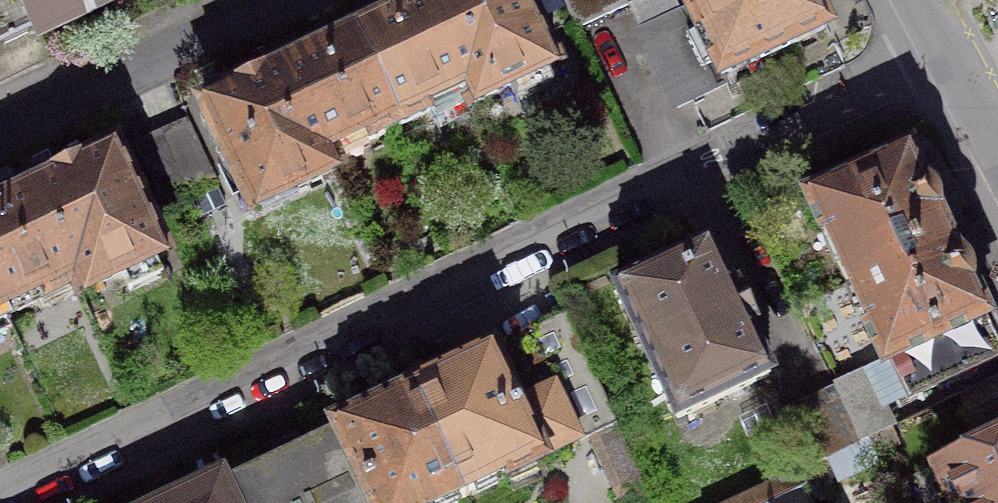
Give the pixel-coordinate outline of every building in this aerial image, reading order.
[(112,0),(0,0),(0,46),(38,28),(41,34),(112,0)] [(473,104),(554,65),(523,0),(428,0),(424,2),(473,104)] [(633,2),(632,0),(563,0),(577,29),(633,2)] [(688,6),(640,29),(678,108),(728,84),(724,77),(827,28),(815,2),(814,0),(685,0),(688,6)] [(369,28),(354,35),(398,126),(465,95),(470,106),(473,104),(424,2),(369,28)] [(340,42),(285,68),(334,170),(336,169),(331,158),(398,126),(354,35),(340,42)] [(334,170),(285,68),(264,78),(263,77),(250,83),(237,90),(237,91),(203,107),(252,210),(334,170)] [(178,134),(164,141),(192,198),(218,186),(192,128),(178,134)] [(164,211),(192,198),(164,141),(151,147),(137,153),(164,211)] [(54,180),(33,190),(82,293),(164,254),(115,151),(81,167),(80,165),(66,171),(53,177),(54,180)] [(847,283),(948,236),(929,195),(910,154),(809,201),(847,283)] [(7,315),(75,283),(80,294),(82,293),(33,190),(0,205),(0,300),(7,315)] [(948,236),(847,283),(886,366),(893,362),(909,399),(997,357),(997,343),(987,319),(967,277),(948,236)] [(746,327),(751,325),(744,310),(737,294),(732,296),(709,248),(617,291),(677,419),(769,376),(746,327)] [(414,390),(467,500),(546,463),(537,445),(584,423),(622,502),(652,502),(565,318),(512,343),(452,372),(414,390)] [(867,373),(835,388),(861,443),(867,440),(893,428),(880,400),(867,373)] [(965,394),(980,427),(997,418),(997,378),(965,394)] [(827,459),(861,443),(835,388),(810,399),(785,411),(811,466),(827,459)] [(337,426),(374,502),(461,502),(467,500),(414,390),(375,408),(337,426)] [(337,426),(335,427),(336,431),(291,452),(220,486),(229,502),(374,502),(337,426)] [(861,443),(827,459),(838,481),(858,472),(878,463),(867,440),(861,443)] [(941,475),(955,502),(997,502),(997,448),(941,475)] [(798,472),(733,502),(812,502),(798,472)] [(220,486),(219,483),(177,502),(229,502),(220,486)]
